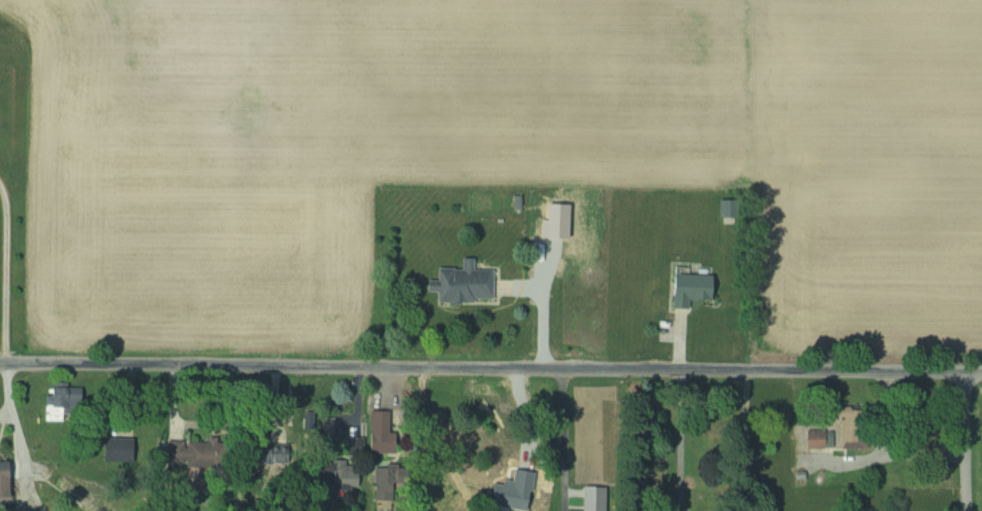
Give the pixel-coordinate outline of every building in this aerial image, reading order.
[(487,269),(469,269),(469,258),(457,258),(457,268),(432,268),(432,280),(421,280),(422,291),(431,291),(432,302),(488,302),(487,269)] [(667,309),(684,308),(684,299),(703,299),(703,274),(666,274),(667,309)] [(365,411),(365,455),(387,455),(387,411),(365,411)] [(824,442),(824,427),(802,427),(802,449),(819,449),(819,442),(824,442)] [(123,461),(123,438),(97,438),(97,461),(123,461)] [(196,463),(196,441),(162,441),(162,463),(196,463)] [(351,459),(325,460),(327,487),(352,486),(351,459)] [(528,502),(546,502),(546,484),(528,484),(528,502)]
